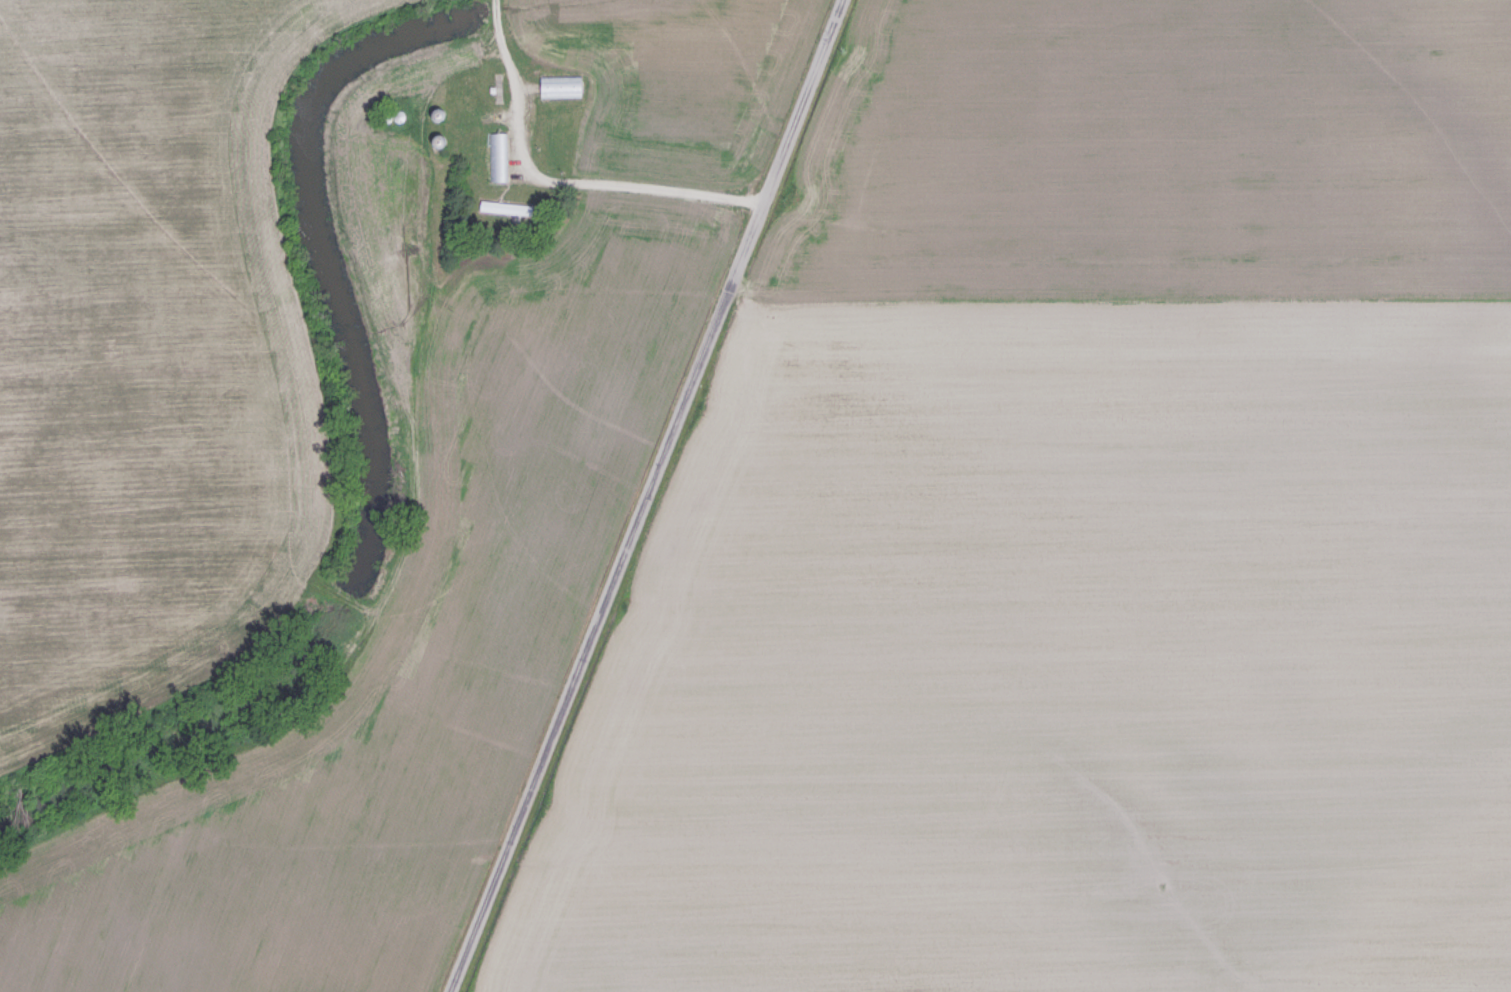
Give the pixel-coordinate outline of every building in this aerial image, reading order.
[(544,97),(588,97),(588,75),(544,75),(544,97)] [(448,121),(447,111),(439,112),(440,121),(448,121)] [(513,133),(493,133),(493,181),(513,181),(513,133)] [(538,205),(484,202),(483,211),(538,215),(538,205)]
